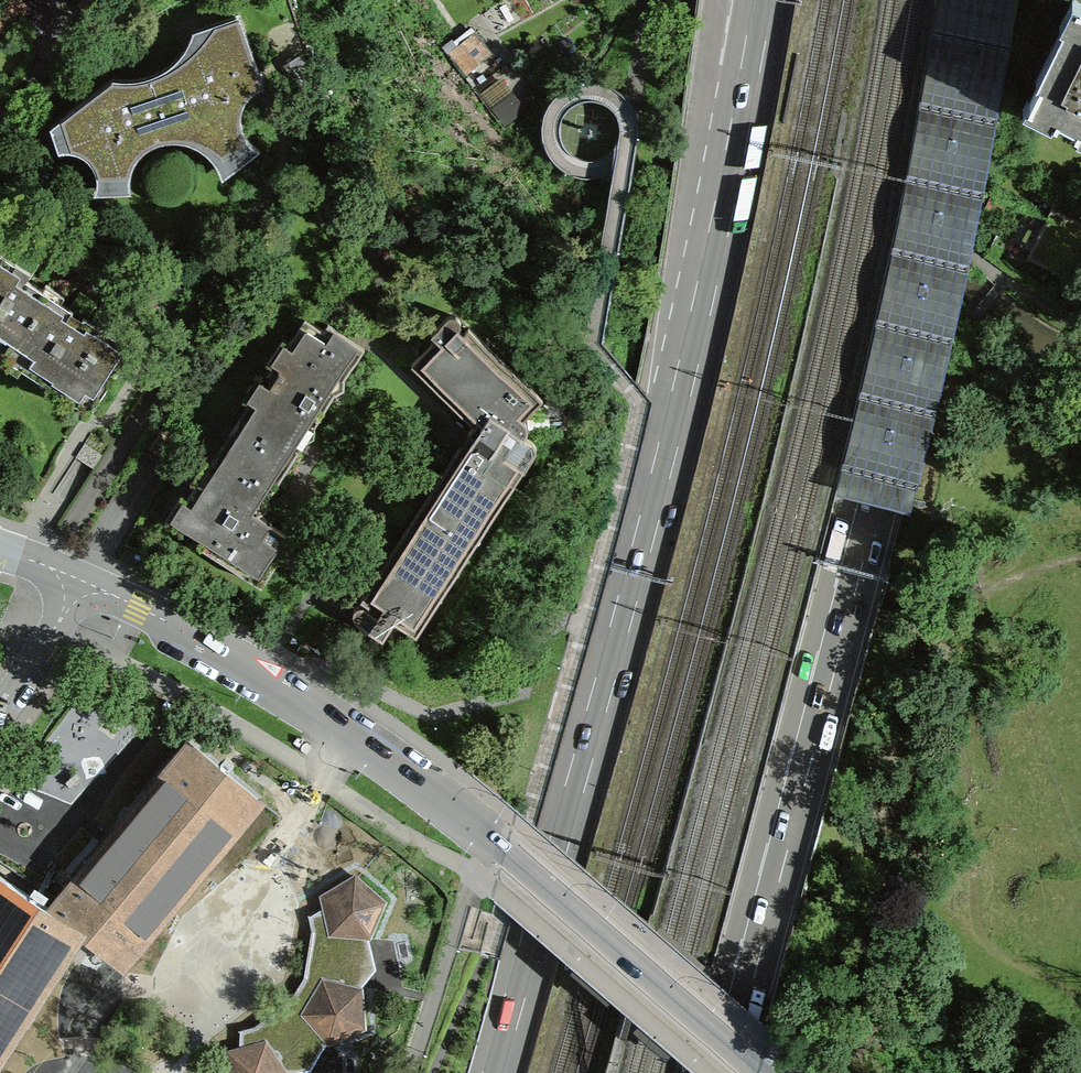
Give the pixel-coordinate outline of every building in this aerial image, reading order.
[(15,21),(15,20),(25,8),(26,8),(27,7),(19,0),(0,0),(0,26),(9,16),(14,22),(15,21)] [(1080,133),(1080,11),(1073,7),(1072,9),(1074,10),(1063,30),(1061,28),(1034,82),(1037,84),(1026,106),(1028,108),(1029,106),(1052,118),(1050,121),(1053,122),(1055,118),(1074,127),(1072,132),(1075,133),(1076,130),(1080,133)] [(116,73),(50,119),(59,148),(77,148),(93,157),(100,174),(97,190),(134,189),(133,172),(141,153),(158,141),(180,138),(200,143),(216,159),(226,175),(243,161),(264,145),(253,135),(245,123),(246,105),(253,91),(267,82),(243,11),(197,27),(192,40),(179,55),(160,69),(136,75),(116,73)] [(1023,261),(1076,287),(1080,276),(1080,227),(1049,210),(1023,261)] [(26,278),(28,280),(43,257),(32,250),(26,246),(15,262),(0,252),(0,318),(26,278)] [(90,413),(132,347),(87,318),(97,302),(84,293),(80,291),(70,307),(28,280),(26,278),(0,318),(0,354),(90,413)] [(430,345),(419,345),(419,355),(420,355),(411,364),(438,390),(474,424),(462,443),(360,599),(368,604),(367,607),(365,606),(363,605),(362,605),(360,605),(358,606),(356,607),(354,609),(353,611),(353,613),(353,615),(353,616),(355,619),(356,620),(382,637),(393,620),(416,635),(536,450),(536,448),(536,447),(536,445),(536,444),(535,442),(533,440),(524,434),(527,430),(527,426),(526,423),(526,421),(524,419),(543,399),(469,328),(463,334),(458,330),(460,328),(461,326),(461,324),(461,322),(460,320),(459,319),(458,318),(456,316),(454,316),(453,315),(450,316),(448,317),(447,318),(431,333),(436,338),(430,345)] [(324,329),(305,316),(235,425),(255,438),(251,443),(287,466),(305,438),(313,434),(314,424),(319,416),(335,392),(343,387),(344,378),(369,339),(347,324),(342,332),(328,322),(324,329)] [(200,538),(196,543),(261,585),(279,557),(277,556),(290,536),(271,524),(272,521),(258,511),(266,506),(267,497),(273,487),(287,466),(251,443),(255,438),(235,425),(187,499),(194,503),(180,525),(200,538)] [(94,468),(109,444),(91,432),(76,456),(94,468)] [(71,959),(81,964),(89,953),(80,946),(82,942),(123,974),(265,802),(186,740),(48,907),(0,877),(0,1070),(71,959)] [(271,1052),(312,1022),(329,1041),(363,1026),(360,989),(335,983),(343,933),(369,935),(383,901),(364,884),(355,876),(323,895),(325,908),(311,916),(314,930),(307,976),(293,1000),(256,1028),(242,1032),(241,1048),(229,1051),(227,1072),(285,1072),(271,1052)]
